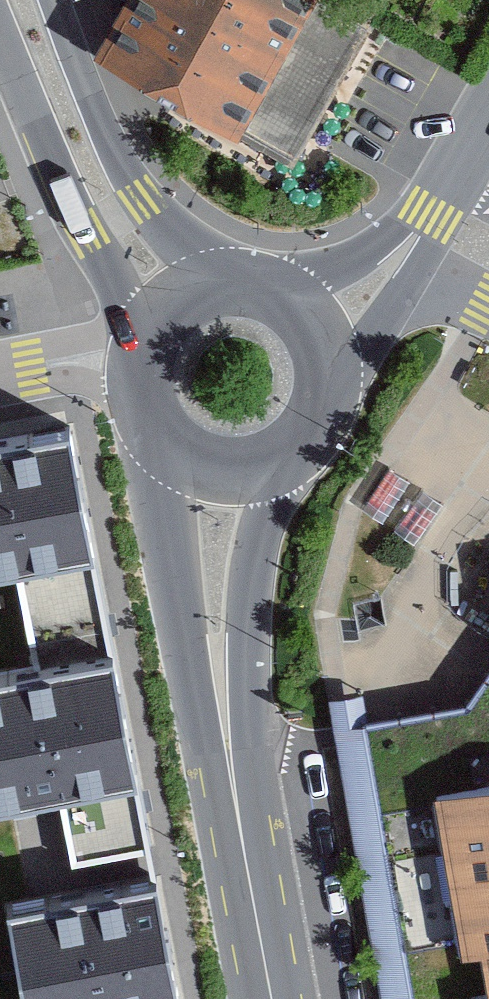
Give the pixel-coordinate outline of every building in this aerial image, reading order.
[(322,0),(131,0),(101,54),(178,98),(292,163),(310,132),(363,40),(315,13),(322,0)] [(151,842),(70,425),(0,440),(0,586),(24,581),(39,658),(0,665),(0,790),(6,789),(57,779),(73,856),(151,842)] [(470,708),(366,726),(413,998),(488,998),(488,679),(470,708)] [(366,726),(361,698),(331,703),(335,728),(382,998),(413,998),(366,726)] [(10,907),(23,975),(28,998),(182,998),(158,878),(28,903),(10,907)]
